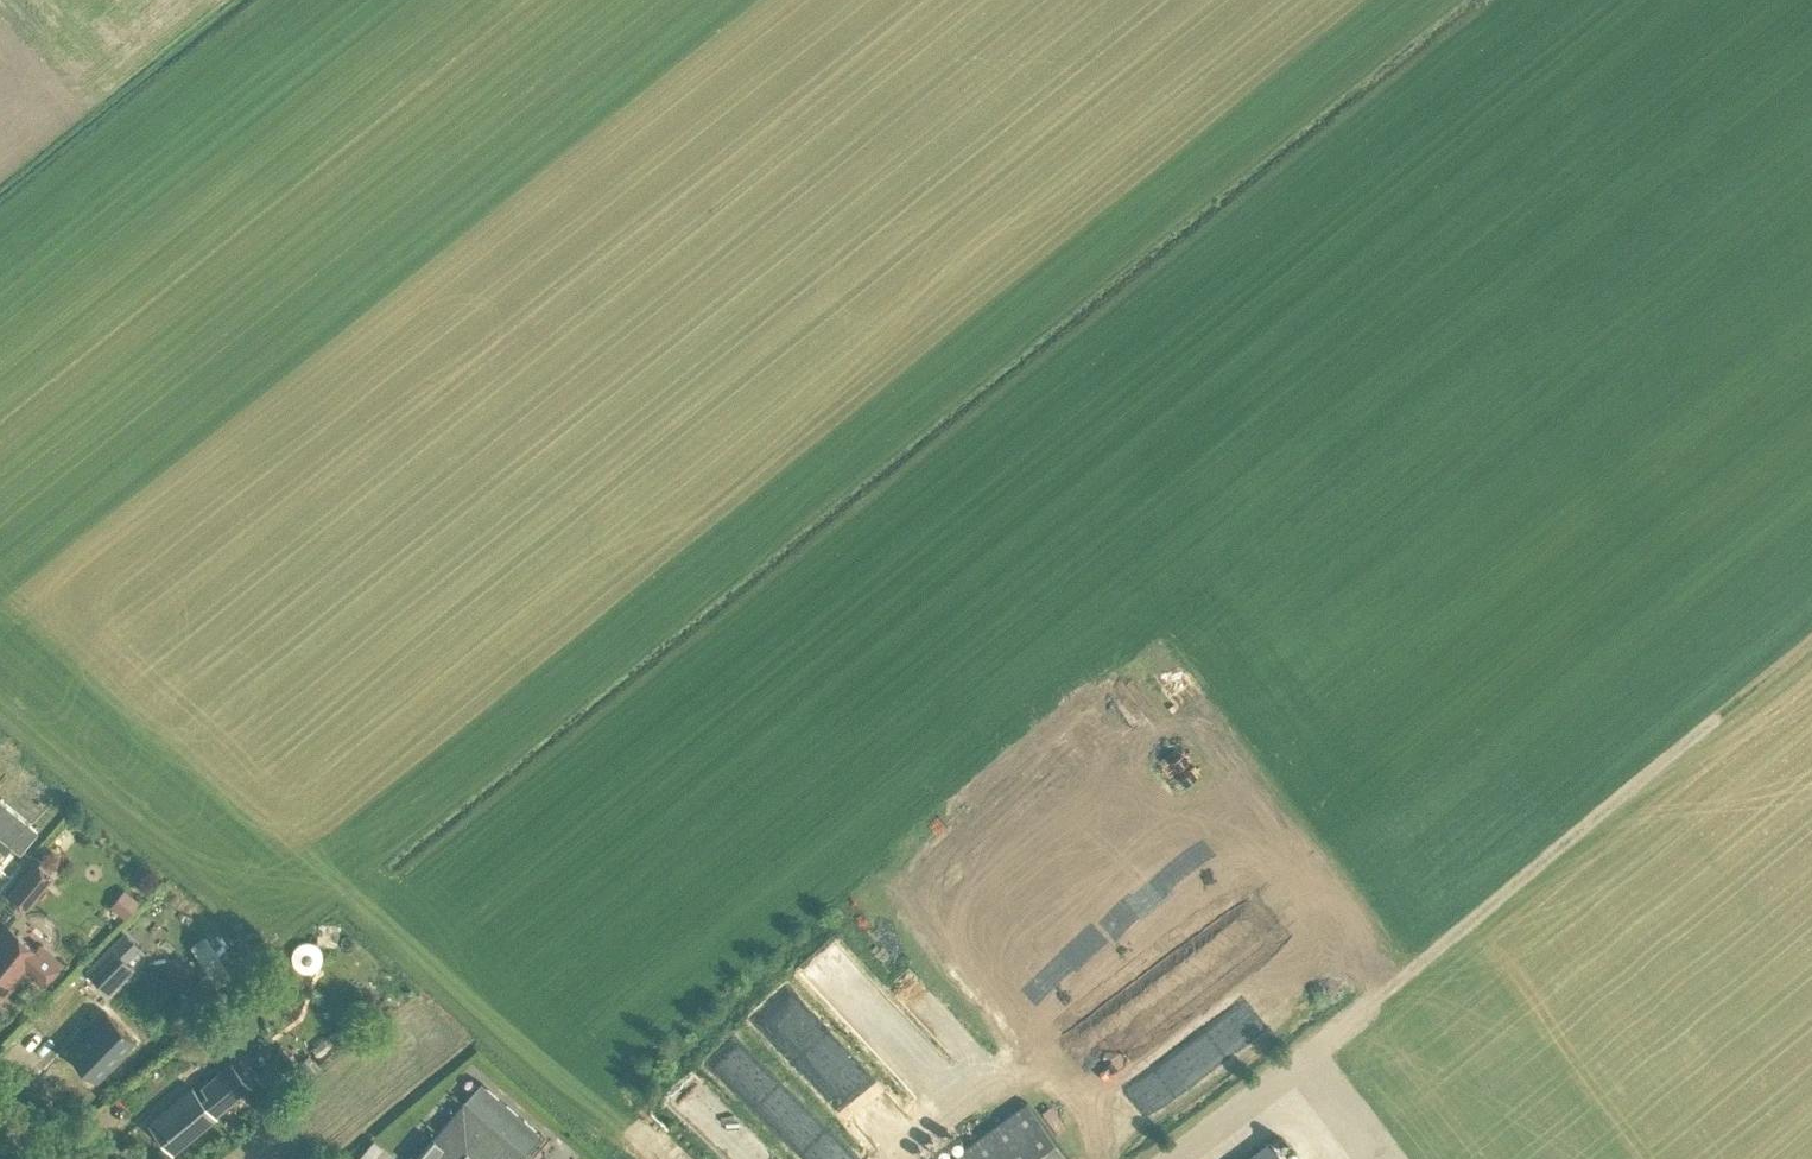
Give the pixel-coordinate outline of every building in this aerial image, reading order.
[(19,852),(38,828),(0,797),(0,836),(19,852)] [(36,859),(7,894),(25,909),(54,875),(36,859)] [(123,888),(111,907),(130,919),(142,899),(123,888)] [(2,995),(26,966),(43,981),(61,959),(39,941),(36,946),(8,923),(0,932),(0,993),(2,995)] [(208,935),(193,943),(214,985),(229,978),(208,935)] [(111,946),(88,969),(108,989),(131,966),(111,946)] [(81,1049),(106,1072),(139,1039),(114,1016),(81,1049)] [(277,1052),(256,1071),(267,1084),(289,1065),(277,1052)] [(213,1110),(247,1082),(231,1063),(203,1087),(207,1091),(201,1096),(192,1086),(149,1121),(173,1149),(216,1113),(213,1110)] [(415,1158),(521,1158),(525,1154),(522,1152),(525,1147),(528,1150),(543,1132),(481,1080),(466,1098),(469,1100),(466,1104),(464,1102),(415,1158)] [(943,1158),(1071,1158),(1032,1101),(943,1158)] [(358,1158),(386,1158),(390,1154),(374,1140),(358,1158)] [(1270,1143),(1249,1158),(1283,1158),(1270,1143)]
